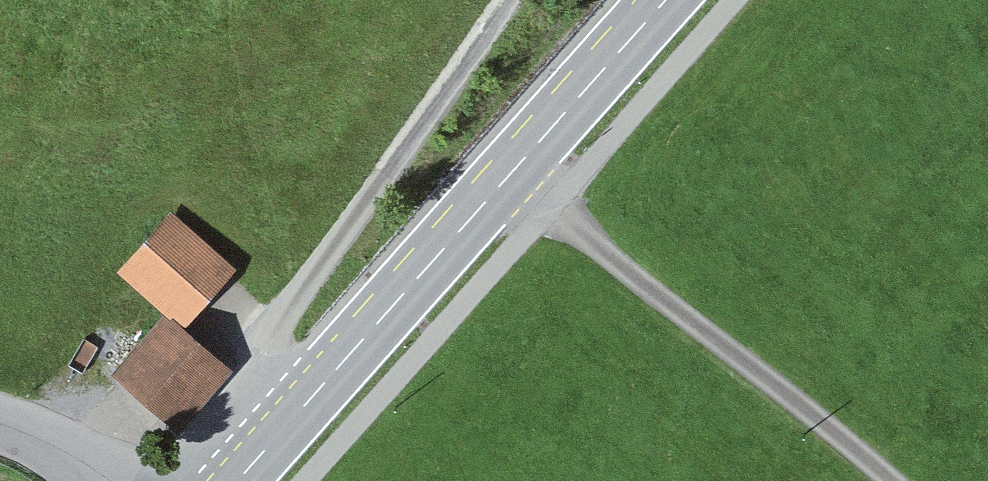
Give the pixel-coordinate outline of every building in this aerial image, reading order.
[(173,220),(122,276),(183,332),(235,276),(173,220)] [(226,378),(164,324),(116,380),(178,434),(226,378)]
